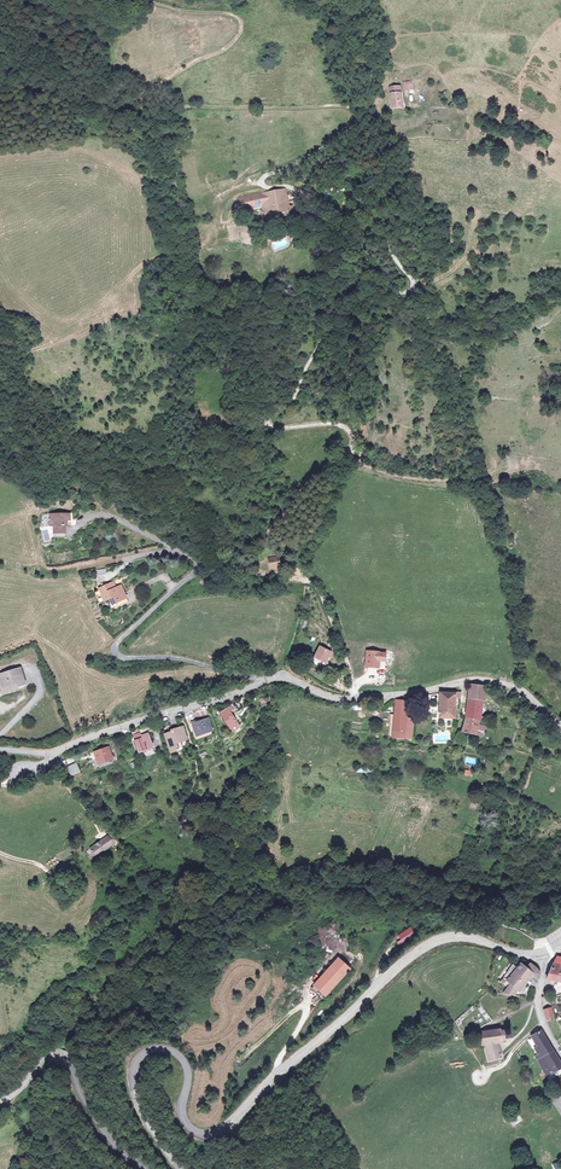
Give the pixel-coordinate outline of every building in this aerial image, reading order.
[(410,80),(402,81),(404,90),(411,88),(410,80)] [(398,84),(388,86),(392,107),(401,106),(400,99),(398,84)] [(286,191),(262,194),(264,208),(266,221),(291,217),(289,209),(284,210),(282,199),(288,198),(286,191)] [(262,194),(247,197),(250,211),(264,208),(262,194)] [(247,197),(240,198),(242,212),(250,211),(247,197)] [(70,519),(70,514),(50,514),(50,526),(54,526),(54,538),(66,538),(66,519),(70,519)] [(281,559),(273,559),(273,567),(282,566),(281,559)] [(112,572),(111,566),(97,570),(99,575),(112,572)] [(114,577),(108,581),(112,587),(118,583),(114,577)] [(102,587),(98,589),(104,600),(112,596),(117,606),(131,598),(122,581),(118,583),(112,587),(108,581),(101,585),(102,587)] [(332,653),(322,648),(317,658),(327,663),(332,653)] [(364,666),(380,668),(381,661),(386,661),(388,651),(366,649),(364,666)] [(24,667),(2,673),(6,686),(11,684),(20,681),(21,686),(29,683),(24,667)] [(338,675),(340,684),(346,683),(344,674),(338,675)] [(485,702),(488,688),(472,688),(470,701),(483,702),(485,702)] [(445,692),(443,693),(440,718),(454,720),(457,699),(459,699),(460,694),(445,692)] [(468,719),(478,721),(483,721),(483,717),(481,717),(483,702),(470,701),(468,719)] [(406,703),(395,702),(392,732),(394,732),(404,733),(404,738),(409,739),(411,720),(405,720),(406,714),(406,703)] [(240,704),(233,706),(237,713),(243,710),(240,704)] [(231,710),(222,713),(230,729),(236,726),(239,725),(231,710)] [(196,719),(190,721),(194,735),(211,729),(208,718),(197,722),(196,719)] [(477,724),(478,721),(468,719),(466,719),(462,734),(482,738),(483,727),(477,727),(477,724)] [(189,746),(182,726),(171,729),(172,732),(165,734),(170,752),(189,746)] [(134,742),(138,752),(151,748),(146,733),(139,735),(141,739),(134,742)] [(112,761),(108,747),(93,752),(98,766),(112,761)] [(70,764),(73,772),(81,769),(77,761),(70,764)] [(106,833),(86,847),(89,852),(92,855),(112,841),(106,833)] [(409,928),(395,936),(398,940),(396,943),(399,947),(415,935),(409,928)] [(559,955),(554,963),(553,965),(560,968),(556,981),(560,983),(560,956),(559,955)] [(329,963),(314,981),(326,990),(340,972),(329,963)] [(530,976),(536,979),(536,978),(536,972),(534,968),(527,964),(522,970),(517,965),(513,971),(509,967),(500,980),(506,986),(505,988),(492,981),(490,991),(511,995),(515,990),(518,993),(530,976)] [(556,981),(560,968),(553,965),(546,979),(556,981)] [(306,992),(317,1001),(326,990),(314,981),(306,992)] [(547,1020),(555,1016),(552,1009),(544,1010),(547,1020)] [(505,1030),(505,1027),(480,1031),(482,1046),(485,1045),(499,1043),(507,1042),(506,1040),(513,1039),(511,1029),(505,1030)] [(530,1036),(536,1045),(540,1051),(537,1053),(534,1056),(547,1076),(560,1067),(560,1065),(539,1029),(530,1036)] [(485,1045),(489,1061),(496,1059),(503,1057),(499,1043),(485,1045)]
